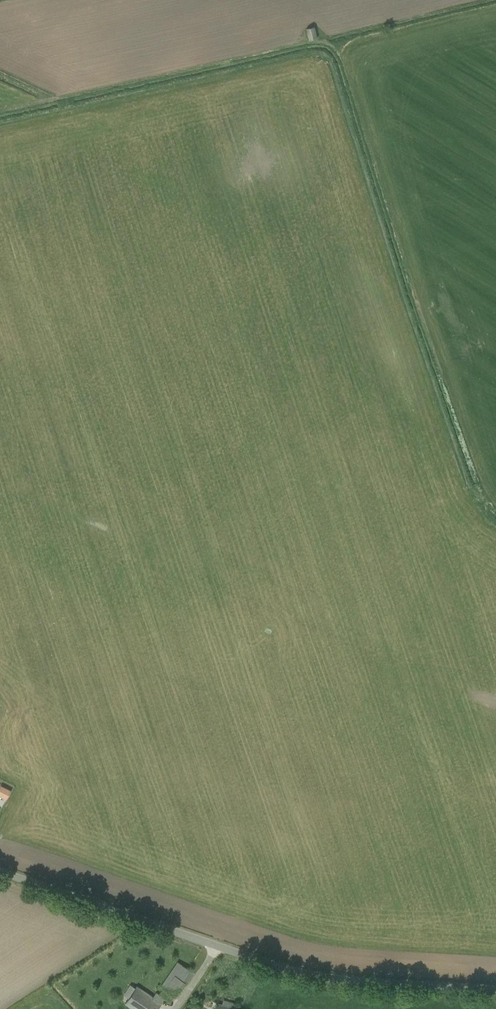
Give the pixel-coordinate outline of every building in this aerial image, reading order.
[(314,26),(306,29),(309,40),(317,38),(314,26)] [(6,798),(10,789),(0,785),(0,795),(6,798)] [(177,961),(160,987),(175,997),(192,972),(177,961)] [(125,1003),(133,1008),(157,1008),(165,998),(156,992),(153,996),(136,986),(125,1003)]
